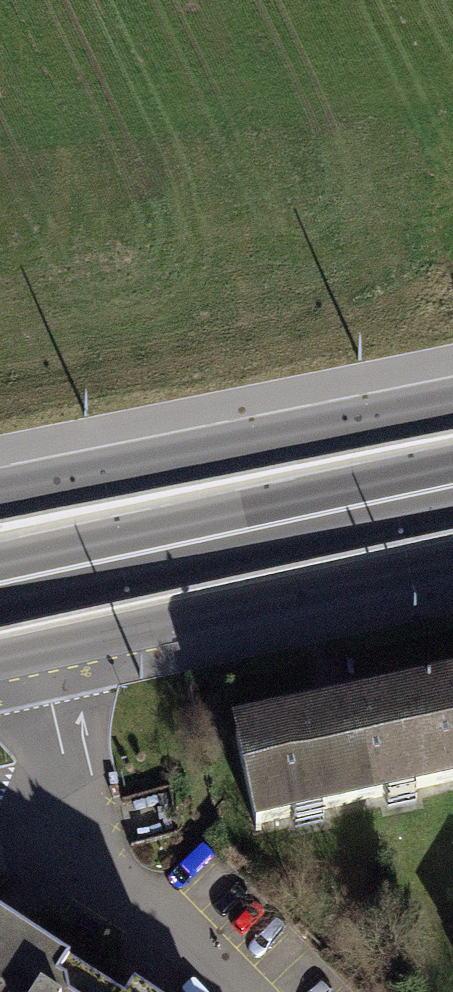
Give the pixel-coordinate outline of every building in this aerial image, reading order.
[(234,735),(259,840),(452,794),(452,683),(345,709),(234,735)] [(83,978),(74,991),(52,978),(0,945),(0,991),(105,991),(83,978)]
